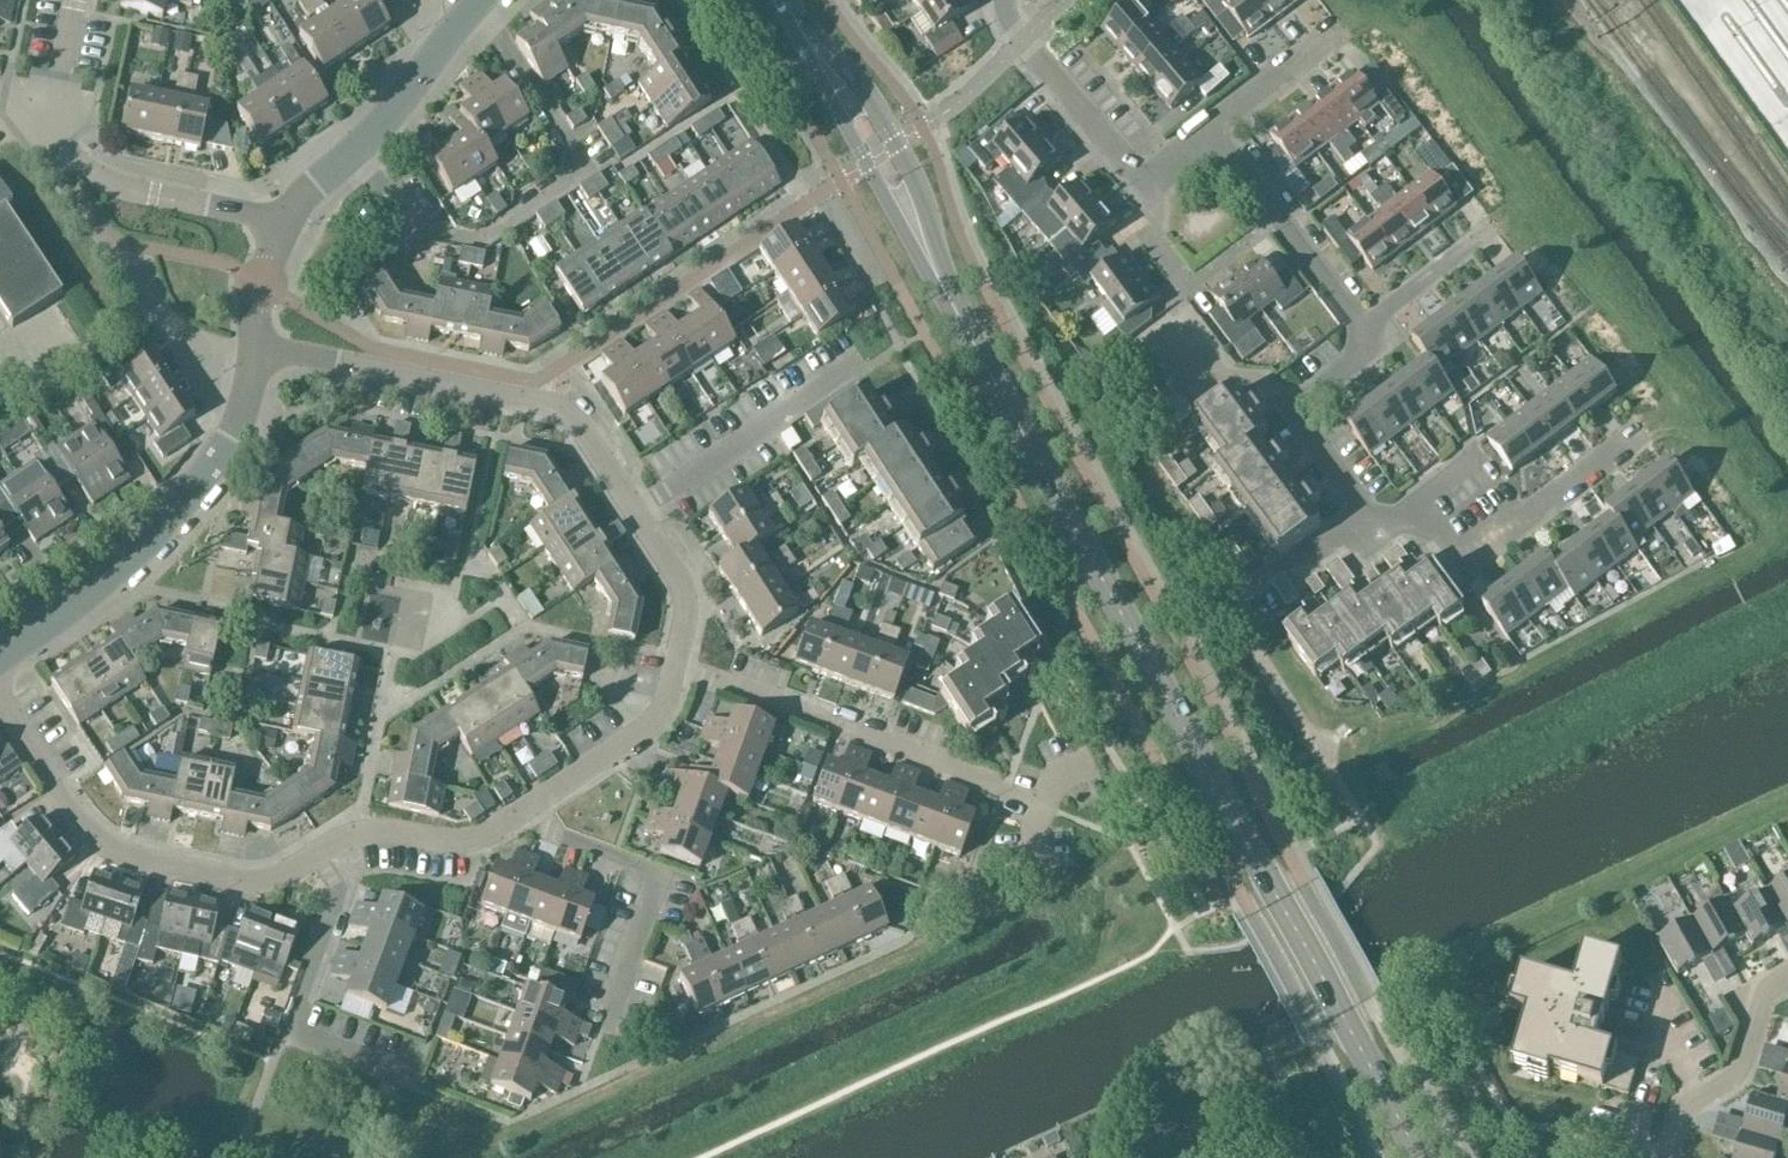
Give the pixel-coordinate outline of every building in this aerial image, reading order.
[(12,13),(14,1),(9,0),(0,0),(0,11),(12,13)] [(166,0),(122,0),(120,10),(162,19),(166,0)] [(299,5),(308,19),(317,14),(307,0),(306,0),(299,5)] [(321,21),(345,57),(367,43),(343,7),(332,14),(326,5),(324,7),(319,0),(307,0),(317,14),(321,21)] [(343,7),(367,43),(389,28),(370,0),(338,0),(343,7)] [(919,13),(939,0),(911,0),(919,13)] [(919,13),(933,34),(924,40),(932,52),(958,35),(950,23),(968,11),(961,0),(939,0),(919,13)] [(1141,11),(1152,1),(1152,0),(1137,0),(1102,30),(1120,51),(1151,23),(1141,11)] [(1219,0),(1201,0),(1217,21),(1228,12),(1249,40),(1270,24),(1252,0),(1232,0),(1224,6),(1219,0)] [(1291,8),(1285,0),(1252,0),(1270,24),(1291,8)] [(555,51),(585,32),(611,38),(616,11),(579,3),(555,19),(545,5),(529,15),(538,28),(539,27),(554,52),(555,51)] [(12,13),(0,11),(0,23),(9,25),(12,13)] [(637,43),(656,72),(657,73),(681,57),(682,57),(695,49),(684,33),(669,43),(653,18),(616,11),(611,38),(637,43)] [(883,16),(874,23),(878,28),(885,36),(893,31),(883,16)] [(1151,23),(1120,51),(1137,70),(1190,25),(1183,17),(1162,35),(1151,23)] [(321,21),(299,36),(323,72),(345,57),(321,21)] [(1190,25),(1137,70),(1154,90),(1186,63),(1175,51),(1196,32),(1190,25)] [(539,27),(538,28),(515,43),(543,86),(567,70),(555,51),(554,52),(539,27)] [(188,58),(192,38),(177,36),(173,55),(188,58)] [(304,118),(327,104),(289,46),(280,51),(294,74),(281,83),(304,118)] [(657,73),(656,72),(637,85),(652,107),(696,79),(682,57),(681,57),(657,73)] [(1203,83),(1186,63),(1154,90),(1172,110),(1197,88),(1207,99),(1230,79),(1221,67),(1203,83)] [(267,91),(262,84),(253,69),(244,75),(282,133),(304,118),(281,83),(267,91)] [(1387,91),(1376,100),(1355,73),(1333,89),(1359,122),(1365,130),(1377,121),(1371,113),(1380,106),(1394,125),(1406,116),(1387,91)] [(504,84),(492,92),(480,74),(470,81),(506,134),(527,120),(504,84)] [(188,77),(179,75),(175,93),(184,95),(188,77)] [(244,75),(236,80),(251,102),(237,111),(260,147),(282,133),(244,75)] [(576,83),(584,96),(594,89),(586,76),(576,83)] [(188,77),(184,95),(194,97),(198,79),(188,77)] [(710,102),(696,79),(652,107),(667,130),(710,102)] [(470,81),(459,87),(471,106),(460,113),(483,149),(484,149),(506,134),(470,81)] [(623,94),(617,83),(603,92),(610,102),(623,94)] [(1333,89),(1313,105),(1349,152),(1357,146),(1346,132),(1359,122),(1333,89)] [(157,98),(131,92),(122,134),(148,140),(157,98)] [(173,145),(174,145),(184,95),(175,93),(173,101),(157,98),(148,140),(173,145)] [(174,145),(200,150),(209,109),(192,105),(194,97),(184,95),(174,145)] [(1317,153),(1330,144),(1346,166),(1355,160),(1349,152),(1313,105),(1292,120),(1317,153)] [(586,122),(579,111),(566,120),(573,130),(586,122)] [(711,131),(724,122),(718,112),(704,121),(711,131)] [(460,113),(450,120),(462,138),(450,146),(474,181),(496,167),(484,149),(483,149),(460,113)] [(1415,119),(1407,125),(1414,134),(1422,128),(1415,119)] [(979,163),(986,172),(1003,158),(1012,168),(1044,140),(1027,120),(1000,144),(991,133),(969,152),(979,163)] [(1280,173),(1298,197),(1310,188),(1296,170),(1317,153),(1292,120),(1271,137),(1291,164),(1280,173)] [(617,131),(610,121),(597,129),(604,140),(617,131)] [(697,140),(711,131),(704,121),(691,129),(697,140)] [(624,141),(617,131),(604,140),(610,150),(624,141)] [(450,146),(439,153),(427,135),(416,142),(452,196),(474,181),(450,146)] [(1384,157),(1392,150),(1380,135),(1372,142),(1384,157)] [(667,159),(681,150),(674,140),(661,149),(667,159)] [(1045,195),(1035,183),(1062,160),(1044,140),(1012,168),(1012,169),(995,184),(1022,215),(1045,195)] [(757,201),(780,186),(751,143),(729,158),(757,201)] [(966,147),(956,156),(968,172),(979,163),(969,152),(966,147)] [(1417,156),(1431,175),(1410,191),(1435,224),(1457,208),(1436,180),(1448,171),(1429,147),(1417,156)] [(661,149),(647,158),(654,168),(667,159),(661,149)] [(707,172),(735,215),(757,201),(729,158),(707,172)] [(631,169),(618,177),(625,187),(638,179),(631,169)] [(714,230),(735,215),(707,172),(685,187),(714,230)] [(1394,255),(1415,240),(1379,192),(1366,175),(1357,181),(1381,213),(1374,218),(1369,222),(1377,233),(1394,255)] [(598,195),(608,189),(599,176),(589,182),(598,195)] [(1331,178),(1313,192),(1320,202),(1338,188),(1331,178)] [(588,202),(598,195),(589,182),(579,189),(588,202)] [(1023,214),(1050,246),(1099,204),(1082,184),(1055,207),(1045,195),(1022,215),(1023,214)] [(13,328),(62,295),(5,208),(12,204),(0,186),(0,309),(13,328)] [(1410,191),(1398,200),(1387,186),(1379,192),(1415,240),(1435,224),(1410,191)] [(692,244),(714,230),(685,187),(664,201),(692,244)] [(671,258),(692,244),(664,201),(642,215),(671,258)] [(564,217),(556,204),(546,211),(555,224),(564,217)] [(1100,259),(1089,247),(1116,224),(1099,204),(1050,246),(1067,265),(1062,269),(1072,280),(1100,259)] [(545,230),(555,224),(546,211),(536,217),(545,230)] [(649,272),(671,258),(642,215),(620,229),(649,272)] [(1373,271),(1394,255),(1369,222),(1348,238),(1334,219),(1322,228),(1340,253),(1352,244),(1373,271)] [(803,240),(795,228),(759,251),(774,273),(828,238),(821,228),(803,240)] [(627,287),(649,272),(620,229),(599,244),(627,287)] [(835,248),(828,238),(774,273),(788,295),(824,272),(816,260),(835,248)] [(606,301),(627,287),(599,244),(577,258),(606,301)] [(458,265),(470,268),(473,252),(462,250),(458,265)] [(470,268),(482,270),(485,255),(473,252),(470,268)] [(1094,282),(1110,304),(1144,278),(1128,256),(1112,268),(1104,257),(1078,276),(1087,287),(1094,282)] [(577,258),(554,273),(583,316),(606,301),(577,258)] [(1275,281),(1260,260),(1236,278),(1262,312),(1275,302),(1283,312),(1305,295),(1287,272),(1275,281)] [(1517,261),(1496,277),(1521,311),(1543,295),(1517,261)] [(856,281),(850,271),(831,283),(824,272),(788,295),(802,317),(856,281)] [(727,272),(709,284),(724,306),(741,295),(727,272)] [(383,322),(412,328),(410,340),(428,343),(430,332),(435,305),(400,298),(385,274),(362,290),(383,322)] [(1475,293),(1501,327),(1521,311),(1496,277),(1475,293)] [(1153,322),(1144,311),(1160,300),(1144,278),(1110,304),(1102,309),(1118,330),(1103,342),(1111,353),(1153,322)] [(1221,307),(1209,316),(1234,349),(1256,332),(1249,322),(1262,312),(1236,278),(1213,296),(1221,307)] [(435,305),(430,332),(456,337),(466,287),(440,281),(435,305)] [(802,317),(817,339),(853,316),(845,304),(863,291),(856,281),(802,317)] [(456,337),(481,342),(482,343),(487,316),(488,316),(493,292),(466,287),(456,337)] [(700,316),(688,324),(712,360),(734,345),(698,291),(688,298),(700,316)] [(1475,293),(1454,308),(1480,343),(1501,327),(1475,293)] [(497,357),(499,346),(528,352),(560,331),(545,308),(523,323),(488,316),(487,316),(482,343),(481,342),(479,354),(497,357)] [(1434,324),(1460,358),(1480,343),(1454,308),(1434,324)] [(690,374),(712,360),(688,324),(677,331),(665,313),(654,320),(690,374)] [(657,345),(645,352),(669,388),(690,374),(654,320),(644,326),(657,345)] [(1412,340),(1427,360),(1438,375),(1439,374),(1460,358),(1434,324),(1412,340)] [(621,342),(611,348),(647,402),(669,388),(645,352),(633,360),(621,342)] [(767,343),(753,352),(764,368),(778,359),(767,343)] [(601,355),(613,373),(601,381),(625,417),(647,402),(611,348),(601,355)] [(153,355),(125,373),(118,362),(100,375),(111,392),(122,384),(132,399),(167,376),(153,355)] [(1427,360),(1406,376),(1432,411),(1455,394),(1439,374),(1438,375),(1427,360)] [(1617,394),(1591,360),(1570,376),(1596,410),(1617,394)] [(1158,366),(1146,376),(1152,384),(1164,374),(1158,366)] [(1158,392),(1170,382),(1164,374),(1152,384),(1158,392)] [(146,420),(181,396),(167,376),(132,399),(146,420)] [(1386,392),(1412,426),(1432,411),(1406,376),(1386,392)] [(1575,426),(1596,410),(1570,376),(1549,392),(1575,426)] [(1472,379),(1464,385),(1473,396),(1481,390),(1472,379)] [(1170,382),(1158,392),(1164,400),(1176,391),(1170,382)] [(864,397),(863,397),(855,384),(847,390),(855,403),(864,397)] [(855,403),(847,390),(838,396),(847,409),(855,403)] [(1170,408),(1182,399),(1176,391),(1164,400),(1170,408)] [(1386,392),(1366,407),(1392,441),(1412,426),(1386,392)] [(1529,407),(1555,442),(1575,426),(1549,392),(1529,407)] [(1195,423),(1226,465),(1227,467),(1259,443),(1268,436),(1260,425),(1255,428),(1240,408),(1244,404),(1236,393),(1195,423)] [(195,417),(181,396),(146,420),(159,440),(153,445),(163,459),(190,441),(181,427),(195,417)] [(851,470),(861,464),(859,461),(893,439),(886,429),(882,433),(866,410),(871,407),(864,396),(863,397),(864,397),(855,403),(847,409),(838,414),(830,420),(822,425),(851,470)] [(838,396),(830,401),(838,414),(847,409),(838,396)] [(1176,416),(1188,407),(1182,399),(1170,408),(1176,416)] [(1268,412),(1259,400),(1248,409),(1257,420),(1268,412)] [(838,414),(830,401),(821,407),(830,420),(838,414)] [(123,449),(111,430),(118,425),(111,414),(104,419),(93,403),(86,408),(93,419),(89,422),(92,426),(74,437),(111,494),(130,481),(113,455),(123,449)] [(883,425),(895,417),(888,405),(876,413),(883,425)] [(830,420),(821,407),(813,412),(821,425),(822,425),(830,420)] [(1188,407),(1176,416),(1182,424),(1194,415),(1188,407)] [(1366,407),(1345,423),(1371,457),(1392,441),(1366,407)] [(1534,457),(1555,442),(1529,407),(1508,423),(1534,457)] [(804,418),(813,431),(821,425),(813,412),(804,418)] [(1508,423),(1487,439),(1513,473),(1534,457),(1508,423)] [(410,428),(402,426),(396,425),(394,436),(408,439),(410,428)] [(366,470),(372,444),(373,444),(375,432),(357,428),(355,440),(326,434),(294,454),(309,477),(331,463),(366,470)] [(800,446),(791,431),(781,438),(790,452),(800,446)] [(889,507),(932,479),(924,467),(920,470),(905,447),(909,444),(903,433),(893,439),(859,461),(861,464),(889,507)] [(461,438),(447,435),(445,447),(459,450),(461,438)] [(408,439),(394,436),(391,448),(373,444),(372,444),(366,470),(361,494),(387,499),(398,449),(406,450),(408,439)] [(93,506),(111,494),(74,437),(55,450),(53,446),(33,459),(35,463),(16,475),(54,532),(73,520),(55,493),(75,480),(93,506)] [(921,462),(933,454),(926,442),(914,450),(921,462)] [(1259,443),(1227,467),(1226,465),(1217,472),(1248,514),(1289,484),(1283,475),(1278,478),(1263,458),(1268,455),(1259,443)] [(449,459),(439,510),(465,515),(476,465),(456,461),(459,450),(445,447),(442,458),(449,459)] [(424,454),(406,450),(398,449),(387,499),(414,505),(424,454)] [(1269,457),(1278,469),(1290,460),(1281,449),(1269,457)] [(793,457),(802,470),(812,463),(803,451),(793,457)] [(530,484),(550,513),(550,514),(572,499),(573,500),(583,493),(573,478),(563,484),(547,460),(509,452),(503,478),(530,484)] [(1431,452),(1421,460),(1428,469),(1438,461),(1431,452)] [(309,477),(294,454),(262,475),(256,504),(245,502),(241,520),(253,522),(279,527),(279,526),(286,492),(309,477)] [(449,459),(442,458),(424,454),(414,505),(439,510),(449,459)] [(1178,470),(1169,458),(1159,465),(1169,477),(1178,470)] [(1647,478),(1673,513),(1695,497),(1669,462),(1647,478)] [(821,477),(812,463),(802,470),(810,483),(821,477)] [(1169,477),(1178,490),(1188,483),(1178,470),(1169,477)] [(16,475),(0,486),(0,507),(7,503),(35,544),(54,532),(16,475)] [(1647,478),(1627,494),(1652,528),(1673,513),(1647,478)] [(889,507),(918,550),(961,522),(954,512),(950,515),(935,492),(939,489),(932,479),(889,507)] [(1280,557),(1321,526),(1313,516),(1309,519),(1293,499),(1298,495),(1289,484),(1248,514),(1280,557)] [(962,497),(958,492),(954,486),(942,494),(950,505),(962,497)] [(1309,510),(1321,502),(1312,490),(1300,499),(1309,510)] [(708,516),(723,538),(759,515),(744,492),(708,516)] [(774,493),(759,502),(765,511),(780,501),(774,493)] [(822,501),(831,515),(841,508),(832,494),(822,501)] [(1627,494),(1605,510),(1612,518),(1631,544),(1632,543),(1652,528),(1627,494)] [(550,514),(550,513),(529,527),(544,549),(587,521),(573,500),(572,499),(550,514)] [(1209,512),(1200,499),(1190,506),(1199,519),(1209,512)] [(785,509),(780,501),(765,511),(770,519),(785,509)] [(839,527),(849,521),(841,508),(831,515),(839,527)] [(1218,524),(1209,512),(1199,519),(1208,531),(1218,524)] [(723,538),(736,559),(737,560),(754,548),(755,549),(773,537),(759,515),(723,538)] [(1612,518),(1591,533),(1617,567),(1638,551),(1632,543),(1631,544),(1612,518)] [(615,543),(607,531),(597,537),(587,521),(544,549),(558,571),(601,543),(605,549),(615,543)] [(279,526),(279,527),(253,522),(249,541),(247,549),(258,551),(258,550),(298,558),(298,557),(303,531),(279,526)] [(918,550),(932,572),(975,544),(961,522),(918,550)] [(625,536),(617,524),(607,531),(615,543),(625,536)] [(1571,549),(1596,583),(1617,567),(1591,533),(1571,549)] [(8,547),(0,535),(0,553),(8,547)] [(224,536),(221,551),(233,553),(236,538),(224,536)] [(236,538),(233,553),(246,556),(247,549),(249,541),(236,538)] [(866,553),(872,549),(872,548),(865,539),(852,547),(859,557),(866,553)] [(1693,540),(1684,547),(1693,558),(1701,552),(1693,540)] [(1729,540),(1713,549),(1716,555),(1718,559),(1734,551),(1729,540)] [(1240,554),(1231,541),(1221,548),(1230,561),(1240,554)] [(616,565),(615,565),(605,549),(601,543),(558,571),(573,594),(593,581),(593,580),(616,565)] [(879,543),(872,548),(872,549),(866,553),(873,563),(886,554),(879,543)] [(737,560),(736,559),(718,571),(733,593),(768,570),(755,549),(754,548),(737,560)] [(769,558),(775,566),(789,556),(784,548),(769,558)] [(1409,561),(1399,548),(1392,554),(1401,566),(1409,561)] [(498,549),(488,556),(497,569),(507,563),(498,549)] [(1571,549),(1550,564),(1570,590),(1569,591),(1575,599),(1596,583),(1571,549)] [(258,550),(258,551),(253,575),(304,586),(309,559),(298,557),(298,558),(258,550)] [(1230,561),(1239,573),(1249,566),(1240,554),(1230,561)] [(1384,559),(1393,572),(1401,566),(1392,554),(1384,559)] [(908,555),(895,563),(902,573),(915,565),(908,555)] [(795,564),(789,556),(775,566),(780,574),(795,564)] [(1570,590),(1550,564),(1544,556),(1523,572),(1549,606),(1569,591),(1570,590)] [(607,637),(634,643),(642,605),(626,581),(636,574),(625,558),(615,565),(616,565),(593,580),(593,581),(613,610),(607,637)] [(1339,561),(1326,570),(1331,577),(1344,567),(1339,561)] [(1337,585),(1350,575),(1344,567),(1331,577),(1337,585)] [(1385,595),(1415,636),(1435,622),(1442,631),(1465,614),(1434,572),(1423,581),(1413,567),(1402,575),(1405,579),(1385,595)] [(1363,574),(1374,588),(1382,582),(1372,568),(1363,574)] [(783,592),(768,570),(733,593),(747,615),(783,592)] [(1523,572),(1502,587),(1528,622),(1549,606),(1523,572)] [(253,575),(248,602),(298,612),(304,586),(253,575)] [(1276,591),(1289,582),(1284,575),(1271,584),(1276,591)] [(1350,575),(1337,585),(1343,593),(1356,583),(1350,575)] [(1315,578),(1307,585),(1316,597),(1325,590),(1315,578)] [(891,580),(886,594),(902,600),(907,587),(891,580)] [(843,582),(833,608),(842,611),(852,586),(843,582)] [(1295,591),(1289,582),(1276,591),(1282,599),(1295,591)] [(957,591),(943,586),(938,597),(953,603),(957,591)] [(1502,587),(1481,604),(1507,638),(1528,622),(1502,587)] [(1386,643),(1393,652),(1415,636),(1385,595),(1375,602),(1364,588),(1353,596),(1357,601),(1336,616),(1367,658),(1386,643)] [(1288,608),(1301,599),(1295,591),(1282,599),(1288,608)] [(792,605),(783,592),(747,615),(761,637),(818,600),(812,592),(792,605)] [(926,595),(922,607),(928,610),(930,602),(932,597),(933,596),(926,594),(926,595)] [(324,602),(321,617),(332,619),(336,604),(324,602)] [(825,631),(809,626),(794,666),(819,675),(834,635),(836,628),(842,611),(833,608),(825,631)] [(976,658),(978,656),(1000,690),(1021,676),(1024,681),(1035,674),(1025,659),(1037,652),(1009,608),(985,624),(991,634),(970,648),(976,658)] [(1286,638),(1317,680),(1338,664),(1345,674),(1367,658),(1336,616),(1326,623),(1316,610),(1305,617),(1308,622),(1286,638)] [(843,638),(846,631),(852,615),(842,611),(836,628),(834,635),(819,675),(844,684),(858,644),(843,638)] [(132,630),(125,620),(110,630),(116,640),(117,640),(131,662),(132,662),(161,643),(187,648),(192,621),(156,614),(132,630)] [(950,624),(935,618),(931,629),(946,635),(950,624)] [(187,648),(182,672),(210,678),(220,627),(192,621),(187,648)] [(885,646),(891,629),(882,626),(876,642),(885,646)] [(900,633),(891,629),(885,646),(894,649),(900,633)] [(939,644),(927,639),(922,654),(933,659),(939,644)] [(123,697),(145,682),(132,662),(131,662),(117,640),(116,640),(94,654),(123,697)] [(883,653),(858,644),(844,684),(868,693),(883,653)] [(257,645),(254,661),(266,663),(269,647),(257,645)] [(525,694),(526,694),(555,674),(582,680),(588,653),(550,645),(525,661),(519,652),(503,662),(509,672),(510,671),(525,694)] [(868,693),(893,702),(908,662),(883,653),(868,693)] [(101,712),(123,697),(94,654),(73,669),(101,712)] [(933,659),(922,654),(916,669),(927,674),(933,659)] [(308,655),(302,682),(353,692),(358,666),(308,655)] [(948,709),(967,739),(990,724),(993,728),(1004,721),(995,707),(1006,699),(1000,690),(978,656),(976,658),(954,672),(961,681),(939,696),(940,698),(948,709)] [(1480,680),(1481,682),(1491,675),(1482,662),(1472,669),(1481,680),(1480,680)] [(1472,669),(1471,667),(1461,674),(1471,687),(1480,680),(1481,680),(1472,669)] [(78,727),(101,712),(73,669),(50,684),(78,727)] [(516,729),(539,714),(526,694),(525,694),(510,671),(509,672),(488,686),(516,729)] [(258,700),(261,684),(250,682),(246,697),(258,700)] [(348,718),(353,692),(302,682),(297,708),(348,718)] [(466,700),(494,744),(516,729),(488,686),(466,700)] [(190,691),(178,688),(175,704),(187,706),(190,691)] [(908,691),(902,706),(911,709),(917,695),(908,691)] [(917,695),(911,709),(920,713),(926,698),(917,695)] [(246,697),(243,713),(255,715),(258,700),(246,697)] [(929,716),(935,701),(926,698),(920,713),(929,716)] [(948,709),(940,698),(935,701),(929,716),(934,718),(948,709)] [(472,758),(494,744),(466,700),(444,714),(459,738),(472,758)] [(343,744),(343,743),(348,718),(297,708),(292,734),(316,739),(316,738),(343,744)] [(162,710),(149,719),(156,729),(169,720),(162,710)] [(429,787),(437,752),(459,738),(444,714),(412,735),(406,764),(395,762),(391,780),(393,781),(393,780),(429,787)] [(764,753),(774,728),(733,714),(728,727),(708,720),(704,731),(764,753)] [(216,725),(200,721),(198,733),(214,737),(216,725)] [(230,740),(232,728),(216,725),(214,737),(230,740)] [(125,749),(138,740),(132,730),(119,738),(125,749)] [(704,731),(699,743),(720,750),(715,763),(756,778),(764,753),(704,731)] [(169,737),(165,757),(180,760),(184,740),(174,738),(169,737)] [(119,738),(106,747),(113,757),(125,749),(119,738)] [(355,745),(343,743),(343,744),(316,738),(316,739),(309,774),(287,788),(302,811),(333,790),(339,761),(351,764),(355,745)] [(848,748),(841,769),(827,764),(812,804),(837,813),(860,752),(848,748)] [(22,769),(9,749),(0,755),(0,784),(22,769)] [(817,771),(822,756),(808,751),(803,766),(817,771)] [(871,757),(860,752),(837,813),(861,822),(876,782),(863,777),(871,757)] [(546,774),(557,767),(548,754),(538,761),(546,774)] [(177,785),(176,785),(141,778),(127,755),(104,770),(125,803),(154,809),(151,820),(170,824),(172,812),(177,785)] [(172,812),(198,817),(208,767),(181,761),(176,785),(177,785),(172,812)] [(536,781),(546,774),(538,761),(527,768),(536,781)] [(715,763),(711,776),(690,769),(686,779),(686,780),(727,795),(726,795),(747,803),(756,778),(715,763)] [(889,787),(876,782),(861,822),(886,831),(888,824),(908,770),(897,766),(889,787)] [(224,823),(230,796),(235,772),(208,767),(198,817),(223,822),(224,823)] [(908,770),(888,824),(886,831),(910,840),(925,800),(912,795),(920,775),(908,770)] [(718,819),(726,795),(727,795),(686,780),(686,779),(666,772),(661,784),(682,791),(677,804),(718,819)] [(393,780),(393,781),(388,807),(438,818),(444,790),(429,787),(393,780)] [(503,784),(492,791),(501,804),(511,797),(503,784)] [(957,788),(946,784),(938,805),(925,800),(910,840),(934,849),(944,824),(957,788)] [(223,822),(221,834),(239,838),(241,826),(270,832),(302,811),(287,788),(265,803),(230,796),(224,823),(223,822)] [(957,788),(944,824),(934,849),(959,858),(974,818),(961,813),(968,793),(957,788)] [(709,843),(718,819),(677,804),(673,818),(652,810),(648,821),(709,843)] [(477,805),(464,814),(470,824),(483,816),(477,805)] [(26,865),(58,838),(41,818),(15,840),(6,829),(0,834),(0,861),(13,876),(26,865)] [(700,868),(709,843),(648,821),(644,833),(664,840),(659,854),(700,868)] [(26,865),(37,878),(12,898),(28,917),(59,891),(49,880),(75,859),(58,838),(26,865)] [(509,872),(496,867),(481,907),(506,916),(528,856),(517,851),(509,872)] [(506,916),(530,925),(545,885),(532,880),(540,860),(528,856),(506,916)] [(530,925),(554,934),(577,873),(565,869),(558,890),(545,885),(530,925)] [(554,934),(579,943),(594,903),(580,898),(588,878),(577,873),(554,934)] [(69,902),(60,929),(84,937),(85,933),(100,938),(119,882),(94,874),(83,906),(69,902)] [(843,876),(834,880),(841,896),(850,892),(843,876)] [(834,880),(825,884),(832,900),(841,896),(834,880)] [(144,891),(119,882),(100,938),(138,951),(146,928),(133,923),(144,891)] [(1766,895),(1785,929),(1787,928),(1787,883),(1766,895)] [(869,892),(845,903),(862,942),(887,931),(869,892)] [(152,966),(155,951),(181,957),(185,940),(194,900),(168,894),(156,897),(137,962),(152,966)] [(1727,901),(1753,948),(1785,929),(1766,895),(1734,913),(1727,901)] [(796,897),(787,902),(794,918),(803,914),(796,897)] [(413,939),(423,914),(383,899),(377,912),(357,905),(353,916),(413,939)] [(194,900),(185,940),(181,957),(218,965),(218,962),(228,930),(215,926),(220,905),(194,900)] [(1727,901),(1692,920),(1712,956),(1745,938),(1751,949),(1753,948),(1727,901)] [(787,902),(778,906),(785,922),(794,918),(787,902)] [(821,914),(839,953),(862,942),(845,903),(821,914)] [(228,930),(218,962),(218,965),(219,963),(254,975),(274,920),(249,911),(241,934),(228,930)] [(735,913),(726,917),(738,944),(747,940),(740,923),(735,913)] [(821,914),(797,925),(815,963),(839,953),(821,914)] [(404,963),(413,939),(353,916),(348,927),(369,935),(364,948),(404,963)] [(749,919),(740,923),(747,940),(756,935),(749,919)] [(254,975),(279,984),(299,929),(274,920),(254,975)] [(1712,956),(1692,920),(1657,940),(1678,976),(1712,956)] [(774,935),(792,974),(815,963),(797,925),(774,935)] [(688,935),(679,939),(691,965),(700,961),(693,945),(688,935)] [(774,935),(750,946),(768,985),(792,974),(774,935)] [(700,961),(709,957),(702,941),(693,945),(700,961)] [(727,957),(745,996),(768,985),(750,946),(727,957)] [(395,987),(404,963),(364,948),(359,961),(339,953),(335,965),(395,987)] [(1512,1068),(1629,1096),(1637,1060),(1611,1054),(1611,1052),(1595,1048),(1603,1018),(1606,1019),(1620,961),(1583,952),(1575,988),(1521,975),(1512,1012),(1525,1015),(1512,1068)] [(727,957),(703,968),(721,1007),(745,996),(727,957)] [(697,1018),(721,1007),(703,968),(700,961),(691,965),(694,972),(679,979),(697,1018)] [(386,1012),(395,987),(335,965),(330,976),(351,984),(346,998),(386,1012)] [(531,970),(527,982),(536,985),(538,981),(540,974),(531,970)] [(580,985),(541,971),(540,974),(538,981),(536,985),(575,999),(580,985)] [(115,972),(110,988),(125,994),(130,977),(115,972)] [(459,981),(456,991),(469,996),(473,986),(459,981)] [(177,989),(171,1012),(189,1017),(196,994),(177,989)] [(578,1036),(582,1025),(561,1017),(566,1003),(526,989),(517,1014),(578,1036)] [(1709,1019),(1719,1037),(1734,1029),(1724,1011),(1709,1019)] [(279,1020),(261,1013),(257,1025),(275,1031),(279,1020)] [(548,1053),(553,1040),(574,1048),(578,1036),(517,1014),(508,1038),(548,1053)] [(226,1018),(221,1032),(232,1036),(237,1022),(226,1018)] [(561,1083),(564,1074),(543,1066),(548,1053),(508,1038),(499,1063),(560,1085),(561,1083)] [(490,1088),(530,1102),(535,1089),(556,1096),(560,1085),(499,1063),(490,1088)] [(1787,1066),(1776,1103),(1776,1104),(1787,1107),(1787,1066)] [(564,1074),(561,1083),(569,1086),(572,1077),(564,1074)] [(1780,1146),(1787,1121),(1787,1107),(1776,1104),(1776,1103),(1752,1096),(1741,1134),(1780,1146)] [(1741,1134),(1733,1157),(1777,1157),(1780,1146),(1741,1134)] [(1046,1151),(1059,1146),(1056,1136),(1042,1142),(1046,1151)]
